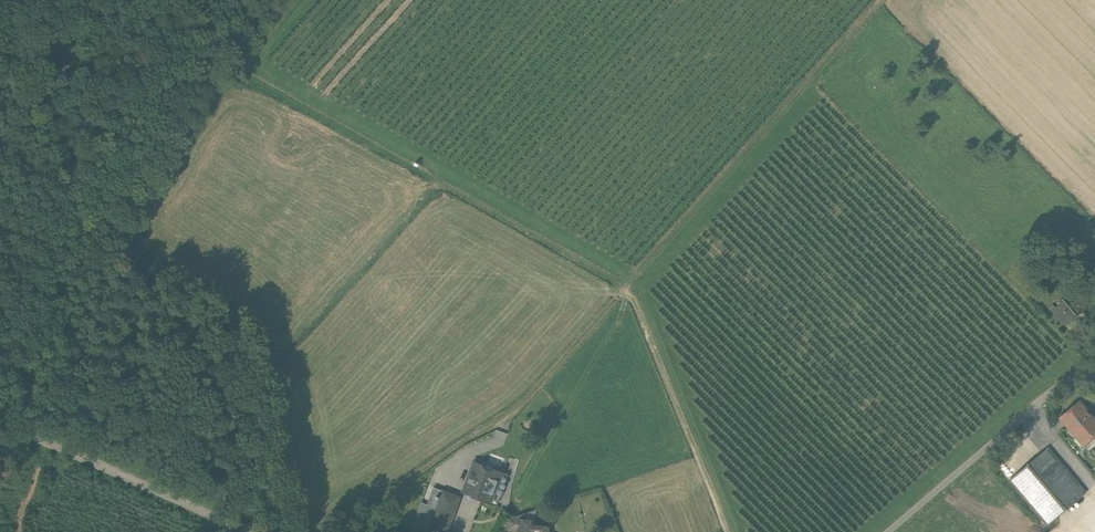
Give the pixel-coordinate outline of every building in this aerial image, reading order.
[(1061,303),(1051,311),(1064,326),(1090,303),(1083,295),(1069,307),(1062,299),(1059,301),(1061,303)] [(1080,402),(1062,416),(1072,428),(1072,431),(1076,436),(1079,436),(1081,434),(1087,441),(1094,433),(1094,420),(1080,402)] [(1047,448),(1009,480),(1047,525),(1085,493),(1047,448)] [(487,467),(476,463),(470,480),(468,479),(464,492),(473,495),(473,496),(481,499),(482,498),(497,504),(500,496),(501,496),(505,483),(505,482),(508,474),(492,469),(493,466),(488,463),(487,467)] [(460,497),(434,487),(427,505),(437,508),(430,527),(444,531),(447,531),(460,497)] [(518,529),(518,531),(550,531),(550,522),(530,520),(530,518),(524,518),(525,513),(507,519),(507,528),(518,529)]
